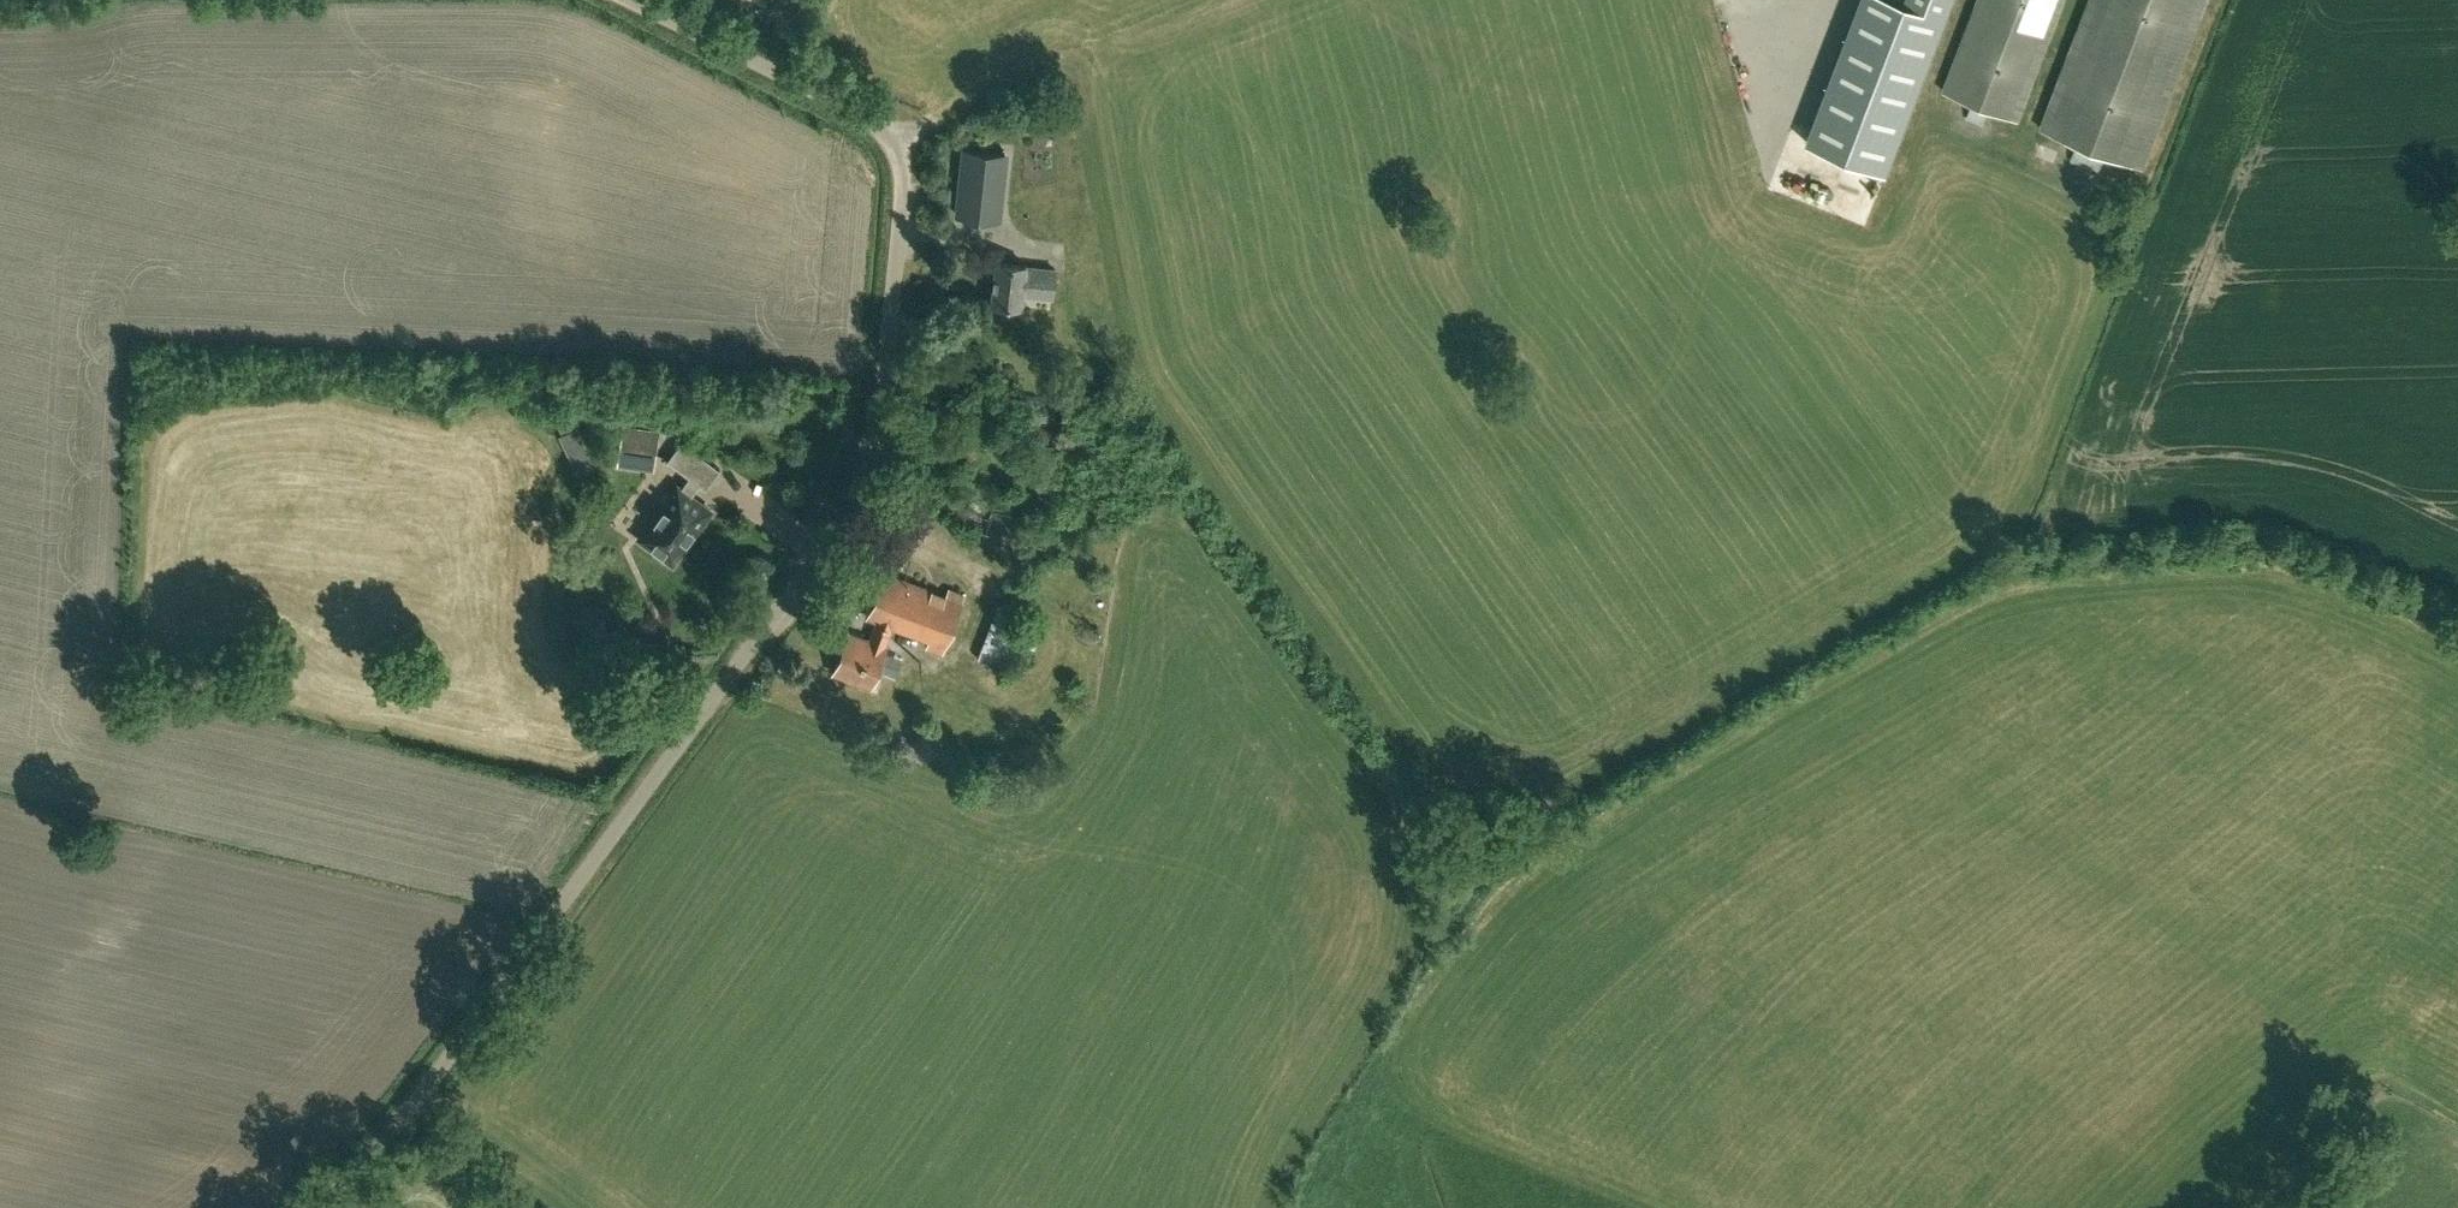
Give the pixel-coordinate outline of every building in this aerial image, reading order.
[(1807,142),(1887,173),(1953,0),(1861,0),(1807,142)] [(2064,0),(1978,0),(1943,91),(1972,101),(1966,120),(1983,125),(1989,108),(2018,119),(2064,0)] [(2206,0),(2090,0),(2041,128),(2077,142),(2070,161),(2099,172),(2106,153),(2143,167),(2206,0)] [(998,220),(1006,155),(965,150),(958,215),(998,220)] [(1052,298),(1055,270),(1026,267),(1026,265),(996,262),(992,303),(1022,306),(1023,295),(1052,298)] [(563,421),(573,436),(587,426),(577,411),(563,421)] [(617,464),(653,470),(660,430),(623,424),(617,464)] [(706,489),(720,469),(682,441),(667,460),(689,476),(681,488),(677,485),(638,537),(673,563),(711,510),(691,496),(700,484),(706,489)] [(946,595),(885,572),(868,617),(877,620),(892,626),(929,640),(926,647),(942,653),(964,595),(949,589),(946,595)] [(885,646),(892,626),(877,620),(870,640),(849,632),(833,673),(871,687),(886,646),(885,646)]
